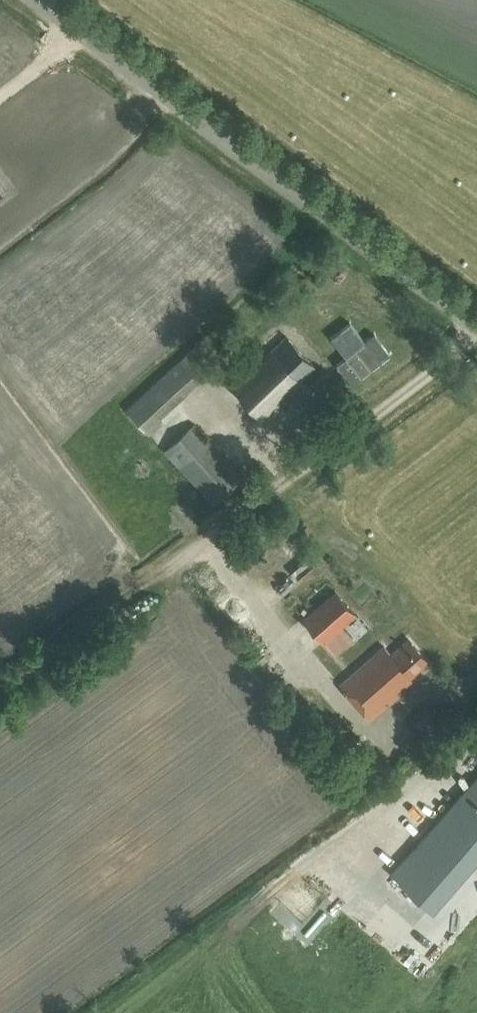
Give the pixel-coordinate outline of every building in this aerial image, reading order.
[(304,382),(300,378),(314,365),(286,335),(271,350),(233,387),(264,420),(304,382)] [(202,386),(216,373),(192,347),(126,408),(149,434),(164,422),(160,418),(199,383),(202,386)] [(243,476),(194,422),(164,450),(213,504),(243,476)] [(323,638),(354,613),(336,591),(305,617),(323,638)] [(391,653),(385,646),(340,685),(372,721),(406,690),(401,684),(429,661),(409,638),(391,653)] [(461,796),(476,810),(476,776),(461,796)] [(476,862),(476,856),(438,824),(403,867),(445,901),(476,862)]
